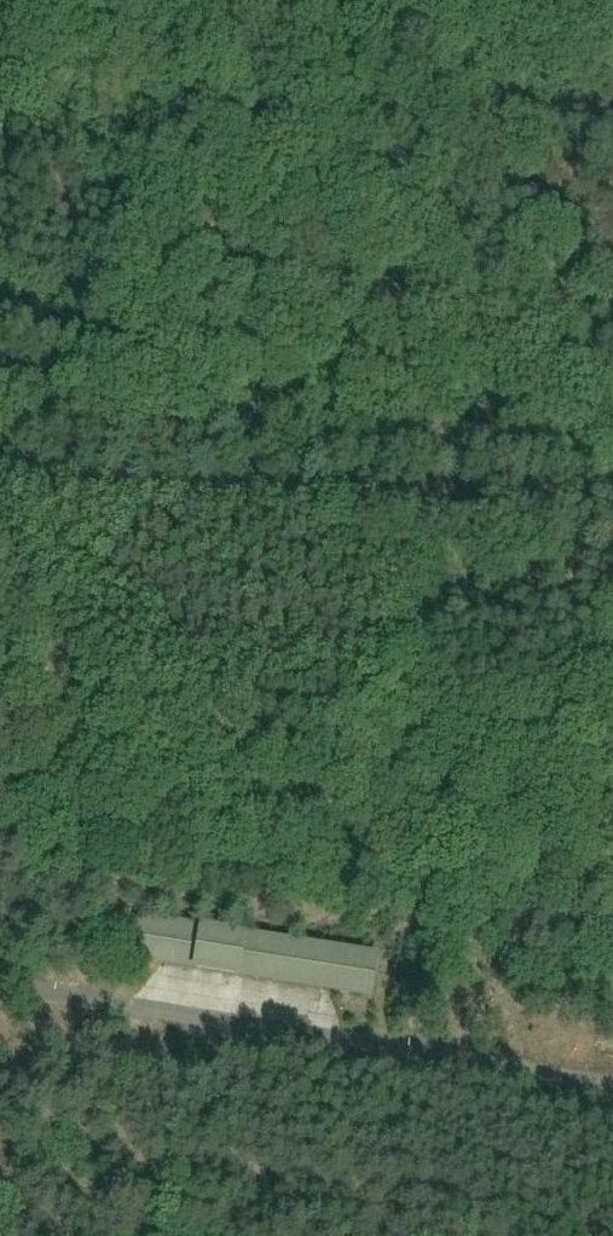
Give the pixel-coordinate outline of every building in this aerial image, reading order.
[(154,913),(146,969),(380,1002),(388,946),(154,913)]
